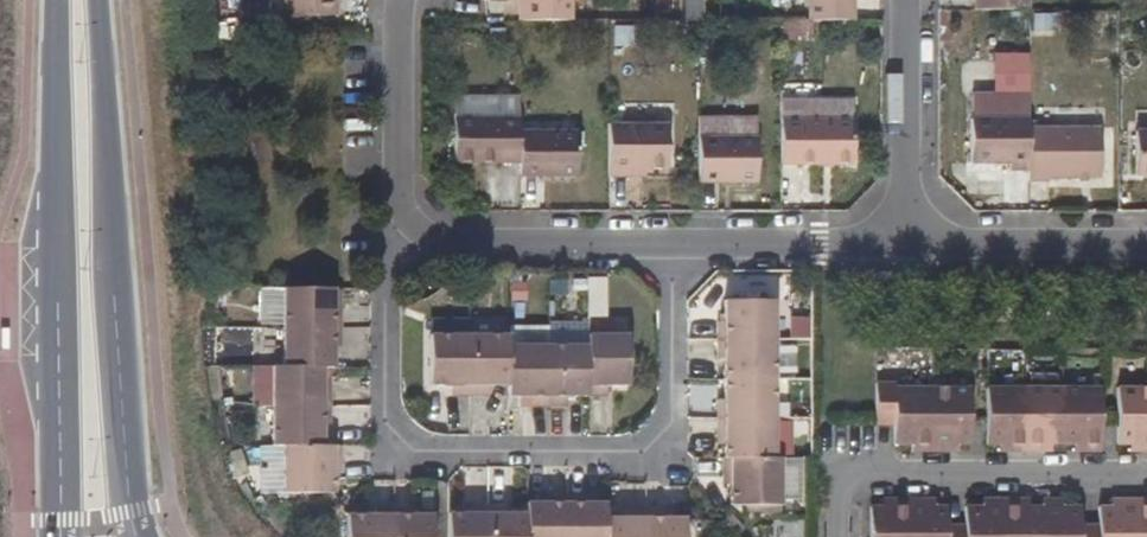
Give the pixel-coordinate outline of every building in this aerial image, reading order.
[(205,41),(240,39),(237,0),(203,0),(205,41)] [(337,0),(287,0),(288,17),(337,14),(337,0)] [(521,4),(521,22),(571,21),(571,0),(528,0),(528,3),(521,4)] [(704,22),(704,0),(683,0),(683,22),(704,22)] [(808,21),(852,22),(853,0),(809,0),(808,21)] [(976,11),(1031,11),(1030,0),(976,0),(976,11)] [(1031,95),(1031,56),(995,56),(995,95),(1031,95)] [(521,120),(521,99),(456,99),(455,120),(521,120)] [(855,100),(781,100),(782,120),(854,121),(855,100)] [(455,120),(455,162),(521,163),(521,134),(521,120),(455,120)] [(854,121),(782,120),(782,163),(854,164),(854,121)] [(1010,165),(1010,172),(1032,173),(1032,131),(1032,121),(971,120),(971,165),(1010,165)] [(674,126),(610,126),(611,176),(628,176),(629,168),(674,168),(674,126)] [(1032,131),(1032,173),(1032,185),(1048,185),(1049,181),(1100,181),(1099,131),(1032,131)] [(521,134),(521,163),(521,176),(578,176),(577,133),(521,134)] [(1137,134),(1137,178),(1146,178),(1146,134),(1137,134)] [(756,140),(701,140),(701,183),(757,183),(756,140)] [(331,313),(332,290),(282,291),(282,330),(339,330),(339,312),(331,313)] [(724,326),(715,326),(716,343),(773,342),(774,304),(723,304),(724,326)] [(338,350),(339,330),(282,330),(283,371),(316,371),(318,371),(332,371),(331,350),(338,350)] [(453,386),(453,395),(469,395),(471,335),(429,335),(430,386),(453,386)] [(509,345),(509,335),(471,335),(469,395),(489,396),(489,386),(510,386),(509,345)] [(627,335),(588,335),(588,346),(589,399),(606,399),(605,388),(628,387),(627,335)] [(721,361),(722,381),(774,382),(773,342),(716,343),(715,361),(721,361)] [(532,398),(532,407),(549,407),(550,345),(509,345),(510,386),(510,397),(532,398)] [(589,399),(588,346),(550,345),(549,407),(567,407),(567,399),(589,399)] [(318,391),(318,371),(316,371),(283,371),(269,372),(268,408),(325,408),(325,392),(318,391)] [(269,372),(249,372),(249,409),(268,408),(269,372)] [(894,380),(874,381),(874,416),(893,416),(892,442),(911,443),(911,445),(948,444),(949,444),(968,445),(969,384),(894,385),(894,380)] [(721,406),(713,406),(714,422),(774,422),(774,382),(722,381),(721,406)] [(985,385),(985,444),(1006,444),(1043,444),(1081,443),(1099,444),(1100,387),(985,385)] [(1144,388),(1116,386),(1116,443),(1144,444),(1144,388)] [(1144,388),(1144,444),(1116,443),(1116,445),(1137,446),(1136,453),(1146,453),(1146,388),(1144,388)] [(325,427),(325,408),(268,408),(268,449),(283,448),(317,449),(317,427),(325,427)] [(715,440),(722,441),(722,460),(774,460),(774,422),(714,422),(715,440)] [(1099,444),(1081,443),(1081,453),(1100,453),(1099,444)] [(1043,444),(1006,444),(1006,452),(1042,453),(1043,444)] [(341,449),(317,449),(283,448),(282,493),(332,493),(332,465),(340,465),(341,449)] [(781,506),(780,461),(774,460),(722,460),(721,477),(729,478),(728,505),(781,506)] [(527,501),(527,516),(527,536),(563,536),(564,493),(545,493),(545,501),(527,501)] [(564,493),(563,536),(605,536),(605,517),(605,500),(582,502),(582,493),(564,493)] [(868,508),(868,536),(1146,536),(1146,503),(1119,502),(1119,510),(1100,510),(1100,535),(1082,534),(1083,509),(1066,509),(1065,502),(1031,502),(1031,509),(1011,509),(1011,502),(976,501),(976,508),(959,508),(959,533),(941,533),(942,507),(922,508),(922,501),(888,500),(887,508),(868,508)] [(345,536),(393,536),(393,508),(375,509),(376,516),(345,515),(345,536)] [(393,508),(393,536),(433,536),(433,515),(411,516),(411,508),(393,508)] [(448,536),(487,536),(487,508),(469,508),(470,516),(448,517),(448,536)] [(505,508),(487,508),(487,536),(527,536),(527,516),(506,516),(505,508)] [(605,517),(605,536),(643,536),(644,508),(627,508),(627,516),(605,517)] [(661,508),(644,508),(643,536),(684,536),(684,517),(661,517),(661,508)]
